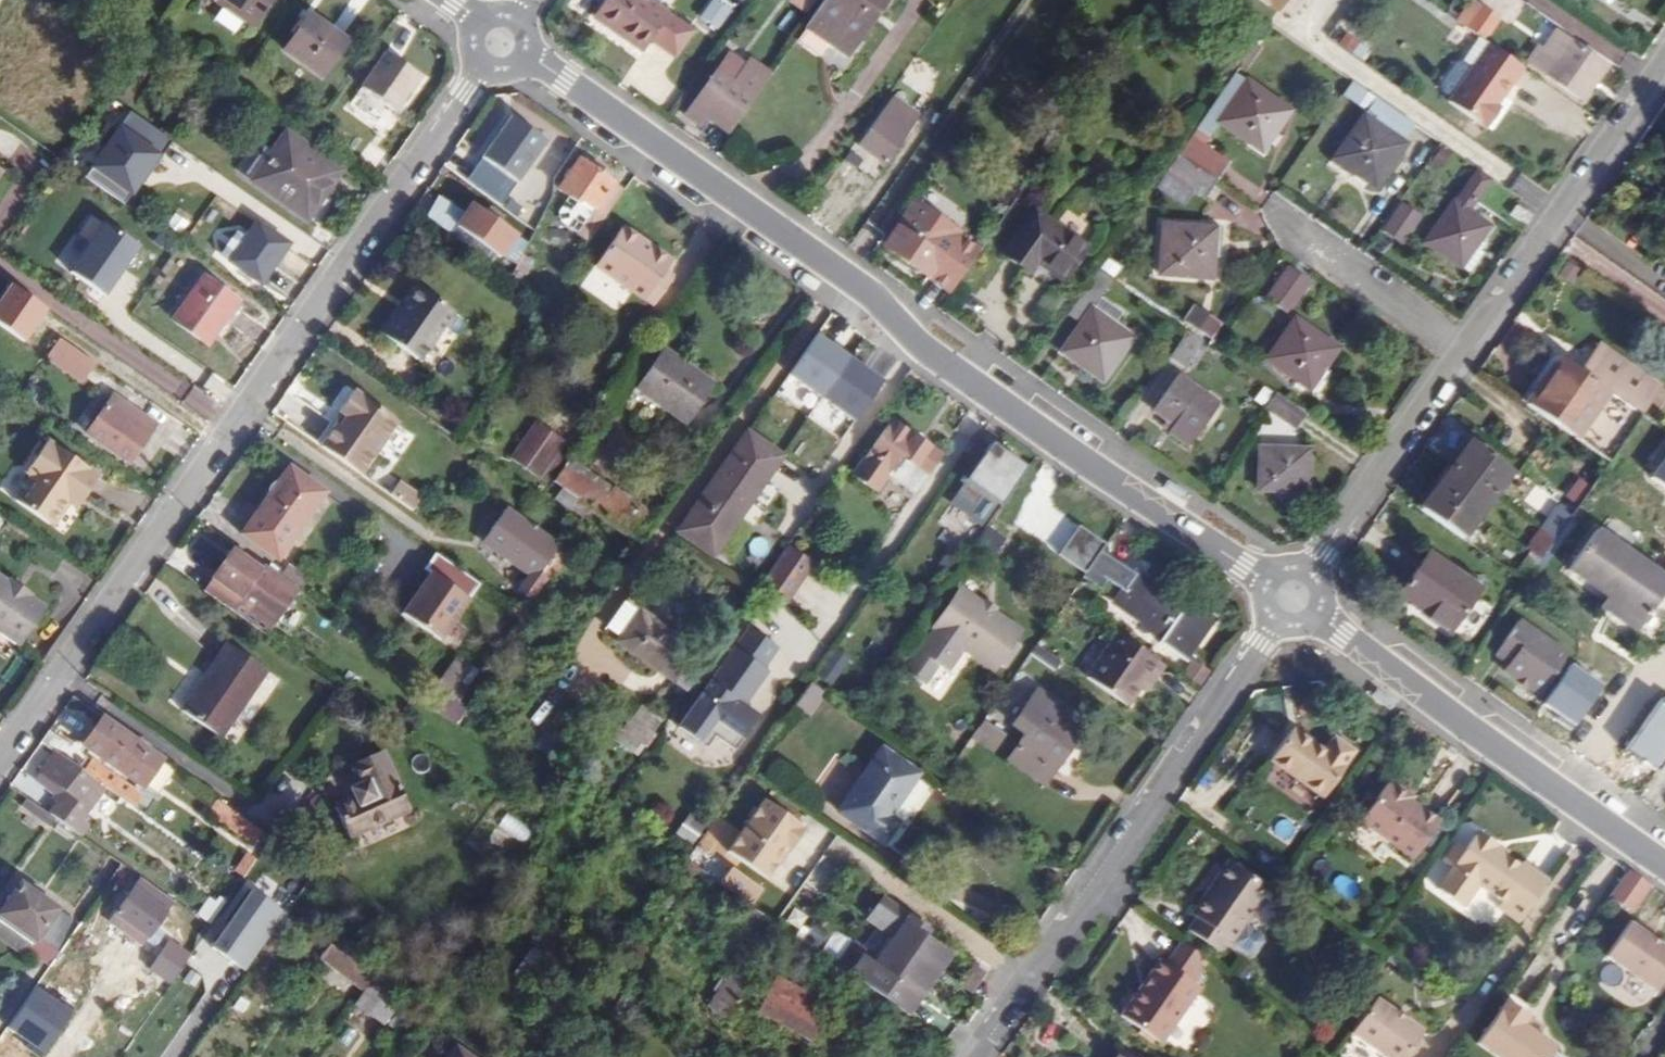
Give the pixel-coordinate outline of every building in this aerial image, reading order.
[(271,0),(212,0),(252,27),(271,0)] [(643,52),(651,41),(663,49),(681,24),(646,0),(605,0),(593,18),(643,52)] [(729,9),(716,0),(709,0),(694,21),(712,34),(729,9)] [(810,0),(786,0),(802,11),(810,0)] [(886,0),(823,0),(805,26),(807,27),(829,42),(848,56),(886,0)] [(982,0),(964,0),(959,7),(971,15),(982,0)] [(1269,7),(1270,5),(1279,12),(1287,0),(1259,0),(1269,7)] [(1473,0),(1457,22),(1466,29),(1482,6),(1473,0)] [(1499,18),(1482,6),(1466,29),(1483,41),(1499,18)] [(283,51),(323,79),(349,42),(309,14),(283,51)] [(694,33),(681,24),(663,49),(676,58),(694,33)] [(829,42),(807,27),(797,42),(819,57),(829,42)] [(1528,62),(1582,100),(1605,68),(1555,32),(1543,50),(1539,47),(1528,62)] [(1497,106),(1523,69),(1490,45),(1449,103),(1487,129),(1501,109),(1497,106)] [(746,64),(729,52),(715,72),(732,84),(746,64)] [(408,93),(419,77),(386,53),(361,88),(395,112),(399,115),(413,97),(408,93)] [(746,64),(732,84),(715,72),(714,71),(683,115),(701,128),(708,117),(730,133),(770,76),(748,60),(746,64)] [(1247,82),(1219,122),(1254,147),(1268,127),(1275,132),(1290,111),(1247,82)] [(1374,187),(1404,145),(1401,142),(1413,124),(1352,82),(1344,94),(1368,111),(1340,151),(1360,165),(1354,173),(1374,187)] [(892,98),(859,146),(888,166),(920,119),(892,98)] [(99,165),(143,184),(166,134),(122,115),(99,165)] [(1275,132),(1268,127),(1254,147),(1264,153),(1278,133),(1275,132)] [(299,215),(318,188),(325,193),(340,172),(285,133),(271,153),(251,182),(299,215)] [(1185,206),(1195,191),(1204,198),(1229,163),(1195,139),(1160,188),(1185,206)] [(486,149),(490,169),(539,159),(535,140),(486,149)] [(271,153),(264,148),(244,177),(251,182),(271,153)] [(1451,154),(1442,148),(1429,168),(1438,174),(1451,154)] [(1340,151),(1338,149),(1329,161),(1352,177),(1354,173),(1360,165),(1340,151)] [(539,159),(490,169),(496,200),(502,199),(501,194),(544,185),(539,159)] [(589,243),(624,194),(597,174),(600,169),(592,163),(588,168),(578,161),(558,190),(571,199),(559,215),(560,222),(589,243)] [(1477,169),(1425,243),(1461,268),(1475,247),(1489,227),(1470,213),(1493,180),(1477,169)] [(325,193),(318,188),(299,215),(306,220),(325,193)] [(455,227),(501,258),(517,235),(471,203),(463,215),(437,200),(427,217),(452,232),(455,227)] [(958,233),(913,202),(883,247),(927,278),(930,275),(942,256),(958,233)] [(1401,206),(1384,231),(1401,243),(1419,218),(1401,206)] [(1517,206),(1510,215),(1526,227),(1533,217),(1517,206)] [(171,208),(163,220),(180,232),(188,220),(171,208)] [(1085,246),(1035,212),(1004,256),(1024,270),(1031,260),(1036,263),(1061,281),(1085,246)] [(102,298),(137,246),(94,217),(59,269),(102,298)] [(262,286),(291,245),(256,220),(245,236),(227,262),(262,286)] [(1206,228),(1163,225),(1159,274),(1211,278),(1213,253),(1204,252),(1206,228)] [(1215,229),(1206,228),(1204,252),(1213,253),(1215,229)] [(671,263),(622,229),(596,267),(655,307),(670,284),(661,278),(665,271),(671,263)] [(245,236),(236,230),(218,256),(227,262),(245,236)] [(952,290),(979,251),(964,240),(949,261),(936,279),(952,290)] [(1482,252),(1475,247),(1461,268),(1468,273),(1482,252)] [(949,261),(942,256),(930,275),(936,279),(949,261)] [(1036,263),(1031,260),(1024,270),(1030,274),(1036,263)] [(1288,311),(1308,283),(1289,269),(1268,297),(1288,311)] [(1102,381),(1132,338),(1114,326),(1094,311),(1092,310),(1114,279),(1100,270),(1070,314),(1083,323),(1062,352),(1102,381)] [(674,277),(665,271),(661,278),(670,284),(674,277)] [(204,277),(172,322),(199,341),(212,323),(220,329),(239,301),(204,277)] [(380,334),(420,361),(454,312),(419,289),(408,305),(400,316),(395,313),(380,334)] [(1123,314),(1102,299),(1094,311),(1114,326),(1123,314)] [(408,305),(403,301),(395,313),(400,316),(408,305)] [(1219,325),(1192,307),(1184,319),(1211,337),(1219,325)] [(1295,319),(1266,359),(1301,384),(1316,364),(1323,369),(1337,349),(1295,319)] [(220,329),(212,323),(199,341),(207,347),(220,329)] [(114,358),(75,329),(65,346),(72,352),(68,359),(100,379),(114,358)] [(812,330),(781,371),(850,422),(880,381),(812,330)] [(1188,333),(1170,358),(1184,368),(1202,342),(1188,333)] [(1209,347),(1202,342),(1184,368),(1191,373),(1209,347)] [(1598,344),(1578,373),(1639,417),(1660,388),(1598,344)] [(687,424),(714,386),(663,350),(655,362),(645,376),(637,388),(687,424)] [(655,362),(650,358),(640,373),(645,376),(655,362)] [(1598,476),(1639,417),(1578,373),(1557,359),(1525,404),(1585,446),(1575,461),(1598,476)] [(1323,369),(1316,364),(1301,384),(1300,386),(1312,394),(1328,372),(1323,369)] [(318,394),(355,419),(369,398),(332,373),(318,394)] [(1188,452),(1217,411),(1175,381),(1151,415),(1169,427),(1176,432),(1170,440),(1188,452)] [(1304,414),(1276,395),(1266,409),(1294,428),(1304,414)] [(87,434),(129,463),(155,426),(112,397),(87,434)] [(541,478),(565,443),(536,423),(512,458),(541,478)] [(890,423),(853,476),(878,493),(890,477),(915,494),(940,458),(890,423)] [(1176,432),(1169,427),(1163,435),(1170,440),(1176,432)] [(719,553),(786,456),(749,431),(682,527),(719,553)] [(101,476),(47,440),(25,475),(29,478),(13,501),(53,527),(68,505),(76,493),(85,500),(101,476)] [(1512,471),(1471,440),(1421,508),(1461,538),(1512,471)] [(1002,499),(1024,469),(991,445),(969,475),(1002,499)] [(1259,449),(1258,491),(1307,493),(1308,450),(1259,449)] [(661,520),(645,509),(643,512),(570,460),(554,482),(562,488),(554,500),(584,521),(593,509),(644,545),(661,520)] [(277,560),(325,493),(289,468),(259,510),(242,534),(277,560)] [(393,480),(386,498),(414,508),(420,491),(393,480)] [(85,500),(76,493),(68,505),(78,511),(85,500)] [(259,510),(250,504),(233,528),(242,534),(259,510)] [(483,543),(530,575),(519,591),(531,599),(550,572),(556,576),(571,555),(505,510),(483,543)] [(979,512),(969,527),(977,533),(987,518),(979,512)] [(1005,522),(995,515),(985,529),(996,536),(1005,522)] [(1059,556),(1086,574),(1101,552),(1106,545),(1079,526),(1059,556)] [(1540,557),(1552,535),(1538,527),(1525,549),(1540,557)] [(973,547),(984,555),(996,536),(985,529),(973,547)] [(1595,531),(1568,570),(1606,596),(1617,604),(1611,614),(1636,632),(1664,589),(1664,579),(1595,531)] [(813,564),(788,547),(763,582),(788,600),(813,564)] [(260,570),(233,551),(205,590),(268,635),(298,592),(263,566),(260,570)] [(1183,608),(1101,552),(1086,574),(1083,579),(1100,590),(1107,580),(1124,592),(1115,604),(1163,636),(1157,644),(1183,662),(1215,616),(1189,598),(1183,608)] [(1480,588),(1428,553),(1399,595),(1423,611),(1421,614),(1449,633),(1480,588)] [(433,554),(394,613),(439,642),(477,583),(433,554)] [(314,582),(289,565),(280,577),(306,595),(314,582)] [(18,647),(45,609),(31,599),(32,597),(8,580),(7,582),(0,577),(0,635),(18,647)] [(1021,631),(960,589),(934,628),(935,629),(906,672),(924,685),(938,665),(945,670),(961,647),(994,670),(999,663),(1005,667),(1020,645),(1014,641),(1021,631)] [(1617,604),(1606,596),(1599,606),(1611,614),(1617,604)] [(638,612),(624,602),(606,628),(620,638),(638,612)] [(617,643),(687,692),(692,684),(708,661),(709,660),(639,611),(638,612),(620,638),(617,643)] [(1505,670),(1540,695),(1567,655),(1518,621),(1495,655),(1509,664),(1505,670)] [(1139,689),(1147,677),(1152,681),(1163,665),(1117,634),(1086,678),(1127,706),(1139,689)] [(267,671),(228,644),(181,711),(220,738),(267,671)] [(1036,645),(1029,656),(1040,663),(1047,653),(1036,645)] [(843,691),(858,664),(830,649),(816,676),(843,691)] [(1061,662),(1047,653),(1040,663),(1054,673),(1061,662)] [(480,672),(457,656),(436,686),(459,702),(480,672)] [(727,675),(708,661),(692,684),(711,697),(727,675)] [(192,668),(169,701),(178,707),(201,674),(192,668)] [(811,684),(790,670),(774,693),(794,707),(811,684)] [(1152,681),(1147,677),(1139,689),(1144,692),(1152,681)] [(811,684),(794,707),(810,718),(826,695),(811,684)] [(1060,755),(1066,746),(1070,749),(1080,734),(1077,731),(1083,722),(1038,691),(1013,726),(1026,735),(1009,760),(1045,785),(1064,758),(1060,755)] [(545,694),(523,721),(535,730),(556,703),(545,694)] [(648,712),(633,701),(624,714),(639,725),(648,712)] [(624,714),(621,712),(605,735),(640,758),(656,736),(639,725),(624,714)] [(82,746),(143,789),(145,787),(163,761),(102,718),(82,746)] [(1087,725),(1083,722),(1077,731),(1080,734),(1087,725)] [(971,739),(992,753),(1003,737),(983,723),(971,739)] [(1270,760),(1323,798),(1345,767),(1344,766),(1354,752),(1333,738),(1323,752),(1292,729),(1270,760)] [(1070,749),(1066,746),(1060,755),(1064,758),(1070,749)] [(889,817),(919,774),(882,748),(838,813),(884,844),(898,824),(889,817)] [(55,819),(75,833),(82,839),(91,826),(83,820),(106,788),(55,752),(41,772),(69,792),(61,805),(52,817),(55,819)] [(356,799),(336,807),(349,838),(410,812),(384,752),(354,765),(362,785),(352,789),(356,799)] [(175,769),(163,761),(145,787),(157,795),(175,769)] [(961,771),(953,765),(945,777),(952,783),(961,771)] [(69,792),(41,772),(34,782),(54,796),(52,799),(61,805),(69,792)] [(763,891),(713,856),(735,826),(768,850),(798,807),(748,773),(686,862),(752,908),(763,891)] [(1359,822),(1413,860),(1439,821),(1412,802),(1414,798),(1389,780),(1359,822)] [(52,817),(27,799),(21,807),(49,827),(55,819),(52,817)] [(272,838),(217,799),(208,812),(263,851),(272,838)] [(1478,883),(1504,901),(1523,914),(1542,888),(1518,871),(1521,866),(1494,847),(1496,843),(1479,831),(1466,849),(1459,844),(1447,861),(1453,866),(1438,887),(1463,905),(1478,883)] [(1459,844),(1455,841),(1443,859),(1447,861),(1459,844)] [(120,865),(109,857),(99,871),(110,879),(120,865)] [(1188,931),(1218,952),(1226,940),(1249,955),(1254,954),(1263,942),(1262,937),(1245,925),(1269,890),(1229,861),(1191,915),(1196,919),(1188,931)] [(1548,880),(1524,863),(1521,866),(1518,871),(1542,888),(1548,880)] [(1625,869),(1606,897),(1632,915),(1651,886),(1625,869)] [(20,885),(0,915),(0,941),(23,958),(27,952),(34,944),(37,946),(38,943),(57,956),(78,926),(20,885)] [(113,916),(147,940),(156,928),(167,911),(133,887),(113,916)] [(243,972),(284,913),(246,887),(205,946),(243,972)] [(880,899),(867,890),(854,910),(866,919),(880,899)] [(196,915),(211,925),(226,903),(218,897),(215,902),(208,898),(196,915)] [(893,937),(874,964),(861,955),(848,975),(907,1016),(948,956),(900,923),(906,917),(880,899),(866,919),(893,937)] [(1523,914),(1504,901),(1500,907),(1519,920),(1523,914)] [(739,927),(759,940),(772,922),(753,908),(739,927)] [(209,928),(192,915),(172,943),(189,956),(209,928)] [(142,947),(146,942),(147,940),(113,916),(108,923),(142,947)] [(1664,978),(1664,951),(1627,924),(1604,957),(1655,992),(1664,978)] [(156,928),(147,940),(146,942),(154,948),(164,933),(156,928)] [(189,956),(172,943),(169,941),(146,971),(168,986),(189,956)] [(865,950),(852,941),(834,965),(848,975),(861,955),(865,950)] [(1161,1043),(1199,987),(1190,981),(1205,959),(1180,942),(1165,964),(1159,960),(1121,1016),(1161,1043)] [(57,956),(38,943),(37,946),(34,944),(27,952),(49,968),(57,956)] [(736,965),(707,1007),(723,1019),(752,976),(736,965)] [(405,997),(374,976),(354,1004),(385,1025),(405,997)] [(829,1005),(775,977),(756,1014),(811,1042),(829,1005)] [(1382,1056),(1405,1056),(1422,1033),(1375,999),(1350,1034),(1382,1056)] [(1506,1002),(1476,1044),(1495,1056),(1549,1056),(1555,1049),(1535,1035),(1533,1037),(1520,1028),(1527,1017),(1506,1002)] [(449,1056),(468,1056),(455,1048),(449,1056)]
